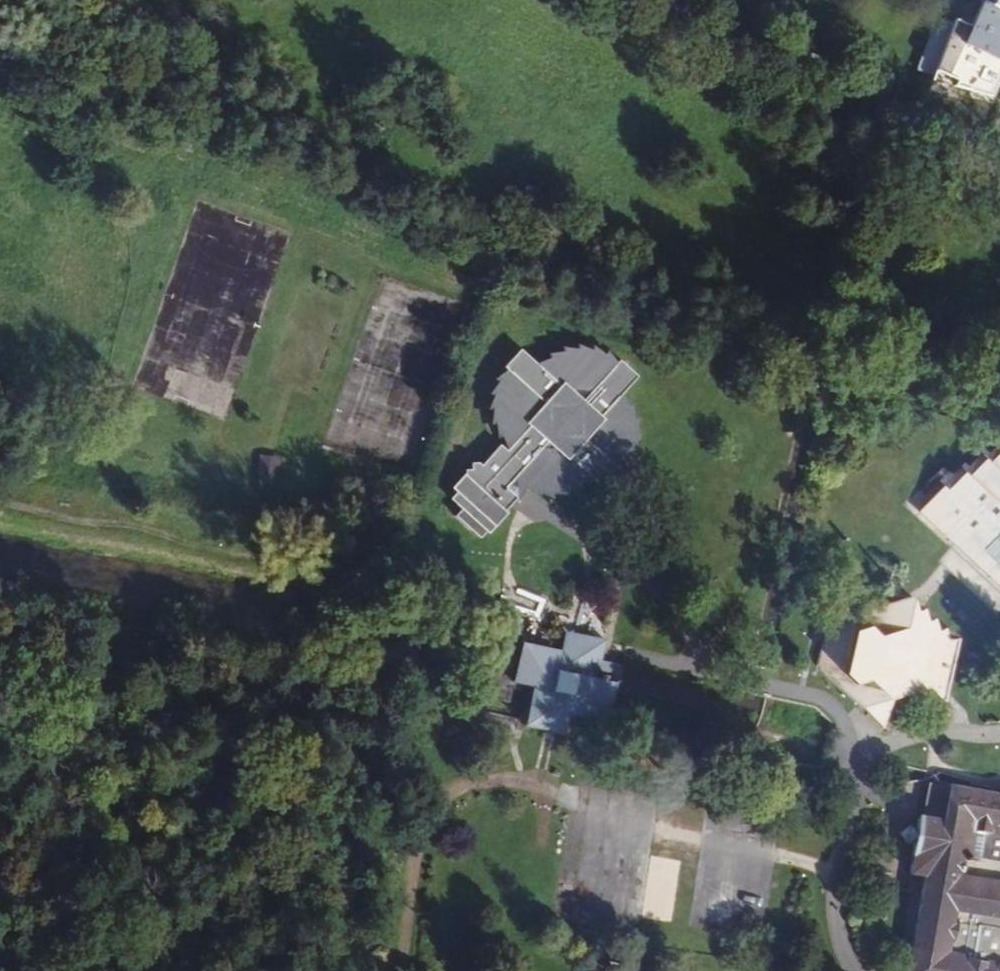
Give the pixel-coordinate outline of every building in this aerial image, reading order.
[(985,14),(976,10),(964,36),(948,28),(927,80),(949,90),(947,96),(984,105),(999,74),(999,0),(991,0),(985,14)] [(461,510),(455,517),(480,539),(502,515),(504,511),(515,499),(518,501),(524,489),(537,496),(538,493),(552,498),(554,494),(566,496),(569,491),(581,490),(582,484),(594,479),(609,493),(624,476),(624,471),(635,463),(632,458),(639,450),(636,447),(641,433),(637,433),(638,419),(633,418),(631,405),(627,406),(621,392),(635,376),(618,360),(615,363),(607,351),(603,355),(592,346),(589,349),(576,345),(575,349),(562,346),(562,352),(548,353),(547,358),(534,364),(518,349),(504,365),(505,370),(493,378),(496,382),(489,392),(493,395),(486,409),(491,410),(490,423),(493,424),(495,437),(500,437),(503,448),(498,445),(480,464),(478,462),(470,462),(470,469),(463,469),(463,473),(451,487),(455,492),(450,499),(461,510)] [(986,462),(982,458),(966,476),(962,472),(945,490),(940,486),(917,511),(957,549),(967,558),(997,585),(999,582),(999,448),(986,462)] [(920,606),(967,558),(957,549),(910,598),(916,610),(920,606)] [(941,702),(954,639),(946,641),(942,629),(936,631),(932,619),(926,620),(920,606),(916,610),(910,598),(909,596),(826,621),(817,669),(881,728),(888,699),(927,689),(941,702)] [(599,660),(603,640),(563,631),(558,652),(599,660)] [(607,724),(615,683),(596,679),(600,661),(599,660),(558,652),(519,644),(511,682),(531,686),(522,727),(563,735),(567,715),(607,724)] [(617,684),(622,665),(600,661),(596,679),(615,683),(617,684)] [(999,790),(997,799),(948,792),(944,824),(921,820),(912,873),(926,875),(910,970),(999,970),(999,791),(999,790)]
